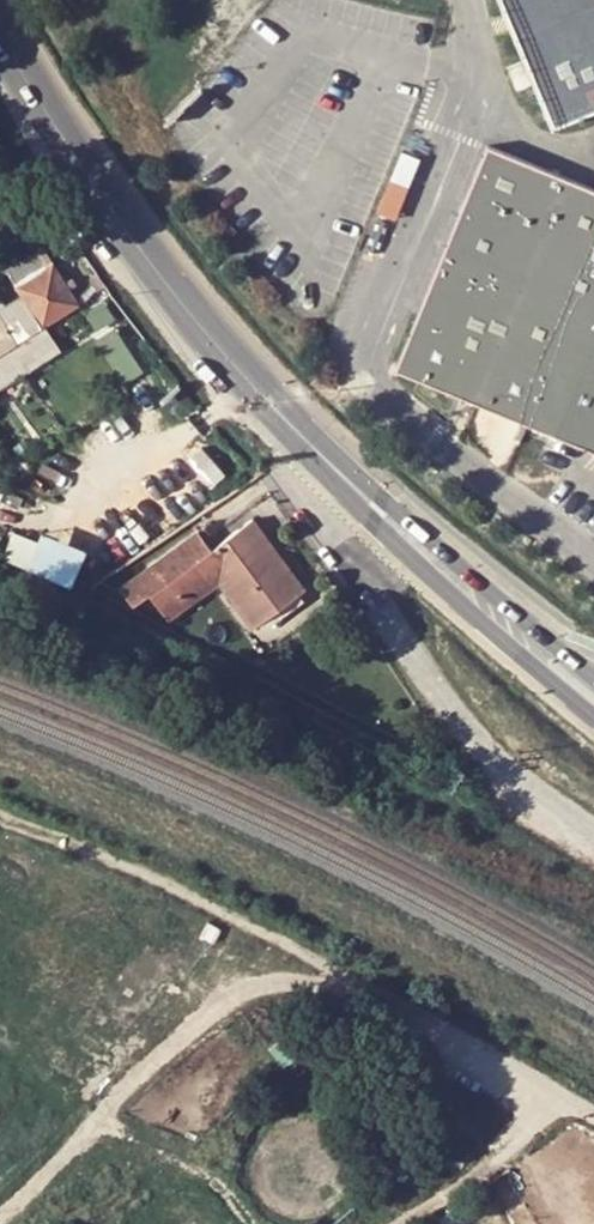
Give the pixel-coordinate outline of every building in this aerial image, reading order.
[(540,112),(593,92),(593,0),(497,0),(540,112)] [(593,354),(593,353),(593,194),(465,140),(374,365),(593,458),(593,355),(593,354)] [(581,179),(593,185),(593,149),(581,179)] [(17,338),(43,322),(77,302),(42,244),(5,267),(22,293),(5,303),(0,305),(0,311),(17,338)] [(17,338),(0,311),(0,348),(17,338)] [(29,367),(59,348),(43,322),(17,338),(24,351),(19,354),(28,368),(29,367)] [(0,348),(0,366),(19,354),(24,351),(17,338),(0,348)] [(128,598),(135,602),(150,592),(169,616),(219,582),(251,626),(306,588),(253,516),(212,546),(198,528),(119,585),(128,598)] [(86,584),(99,546),(52,530),(39,567),(86,584)]
